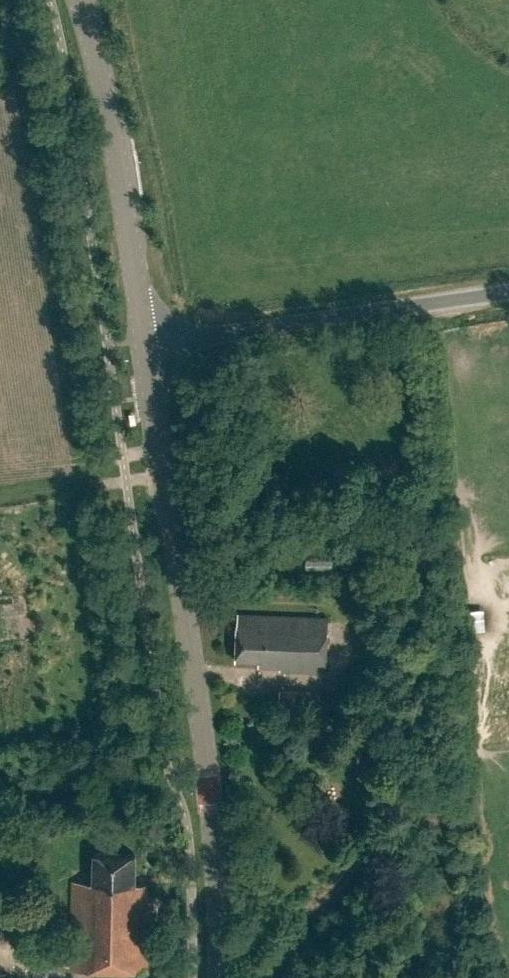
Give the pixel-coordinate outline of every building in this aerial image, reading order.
[(482,608),(461,608),(462,631),(483,630),(482,608)] [(283,669),(283,672),(328,674),(330,619),(241,615),(239,661),(262,662),(261,668),(283,669)] [(138,884),(139,855),(98,854),(97,884),(75,883),(73,972),(153,973),(154,911),(149,911),(149,884),(138,884)] [(177,914),(164,914),(164,929),(177,929),(177,914)]
